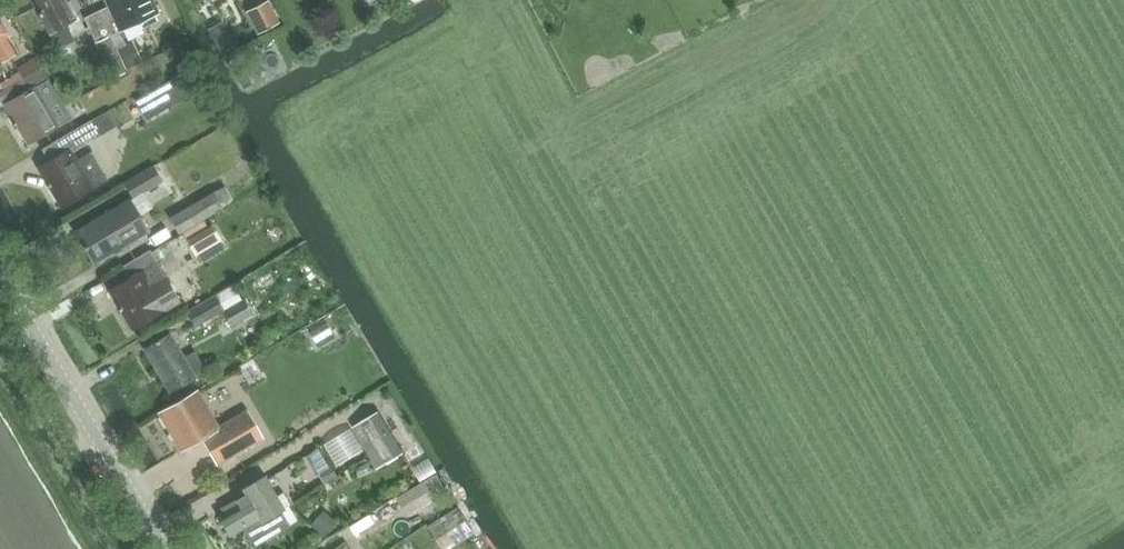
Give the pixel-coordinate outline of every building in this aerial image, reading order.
[(54,50),(74,41),(71,36),(86,29),(71,0),(67,2),(66,0),(29,0),(54,50)] [(96,12),(108,37),(158,13),(151,0),(104,0),(107,7),(96,12)] [(256,34),(279,23),(267,0),(244,12),(256,34)] [(84,18),(112,76),(124,70),(111,43),(108,37),(96,12),(84,18)] [(18,53),(0,21),(0,63),(18,53)] [(26,145),(58,126),(70,118),(48,80),(40,67),(0,91),(0,100),(26,145)] [(186,98),(175,79),(135,102),(146,121),(186,98)] [(49,145),(56,157),(38,168),(61,208),(94,189),(94,188),(107,181),(90,152),(76,160),(70,149),(83,141),(85,145),(99,136),(90,121),(49,145)] [(152,166),(124,183),(132,198),(143,192),(161,181),(152,166)] [(202,221),(204,220),(234,202),(225,185),(170,218),(179,234),(183,232),(202,221)] [(143,192),(132,198),(128,200),(138,216),(152,208),(143,192)] [(138,216),(128,200),(74,232),(93,264),(147,232),(138,216)] [(204,220),(202,221),(183,232),(197,256),(221,242),(212,226),(208,228),(204,220)] [(128,279),(108,290),(131,330),(179,301),(149,250),(121,267),(128,279)] [(222,310),(221,311),(231,327),(252,314),(235,284),(214,297),(222,310)] [(214,296),(185,313),(194,327),(221,311),(222,310),(214,297),(214,296)] [(325,314),(300,325),(307,342),(332,331),(325,314)] [(142,350),(168,393),(205,371),(194,352),(183,358),(169,334),(142,350)] [(179,451),(200,439),(216,465),(261,438),(246,411),(219,427),(198,390),(157,413),(179,451)] [(352,427),(378,469),(405,453),(379,411),(352,427)] [(419,476),(435,470),(430,456),(414,462),(419,476)] [(263,521),(283,509),(263,476),(241,490),(244,495),(220,510),(222,514),(218,517),(229,536),(242,528),(244,532),(243,537),(247,545),(252,546),(271,535),(263,521)] [(417,490),(424,500),(428,505),(446,493),(435,477),(417,490)] [(425,548),(456,548),(478,538),(461,503),(414,525),(425,548)]
